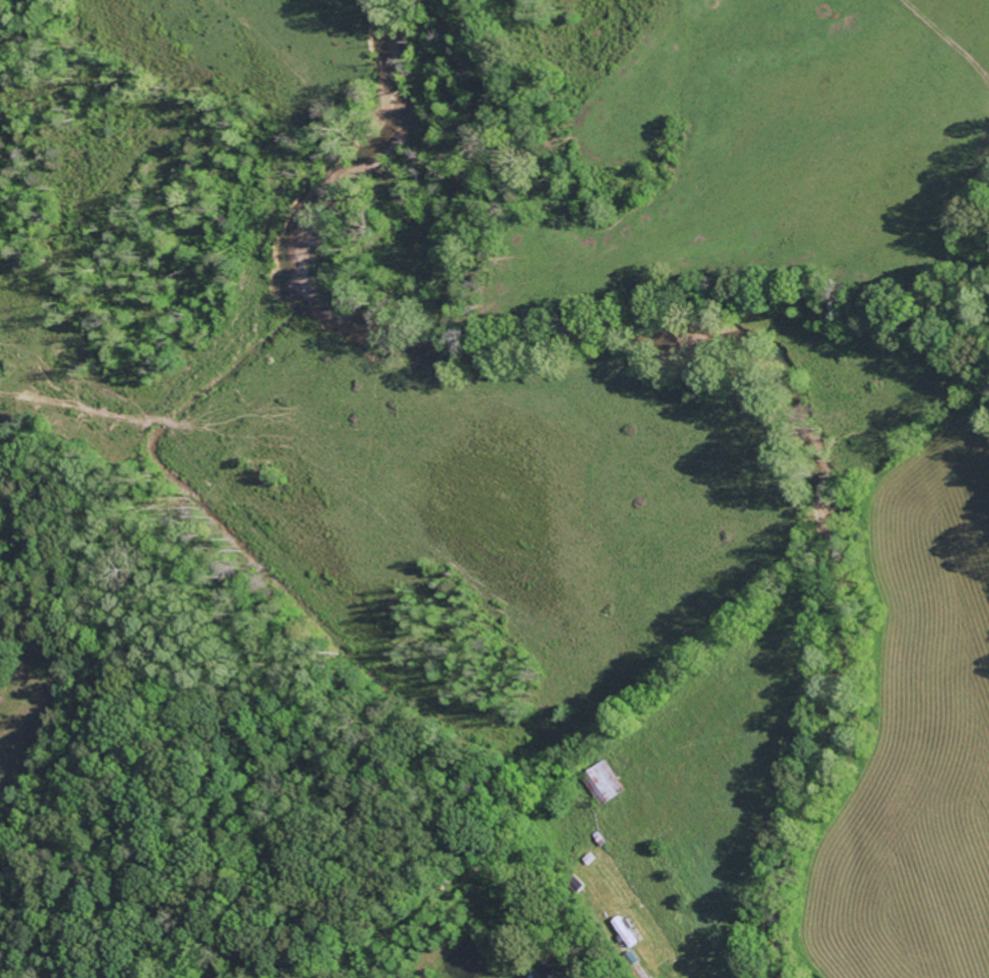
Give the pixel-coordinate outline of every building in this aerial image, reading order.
[(545,977),(554,977),(546,963),(539,966),(545,977)]
